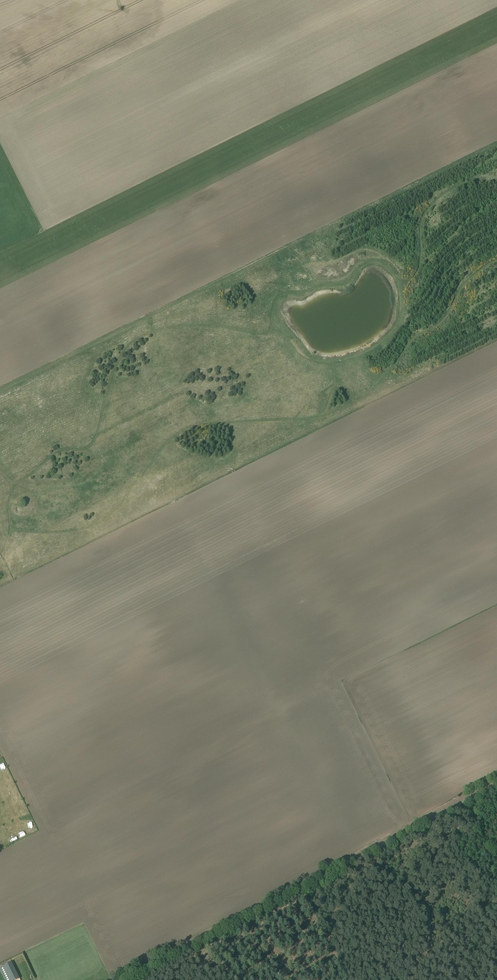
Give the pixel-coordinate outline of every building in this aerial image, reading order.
[(12,962),(0,967),(0,970),(4,979),(16,979),(19,979),(12,962)]
